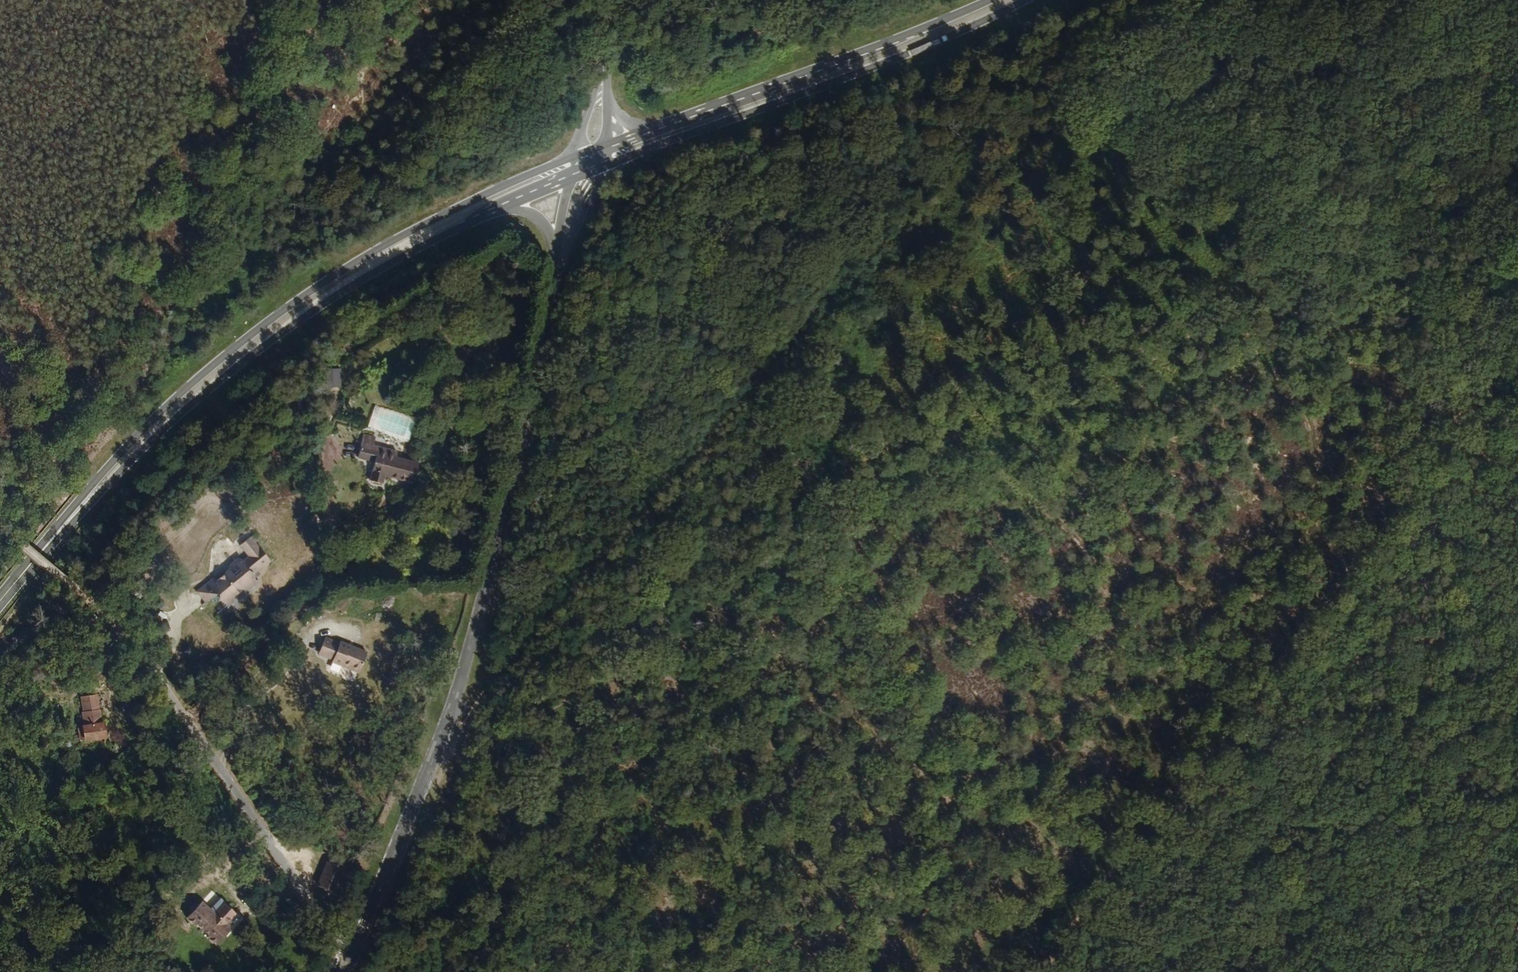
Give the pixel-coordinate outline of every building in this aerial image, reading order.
[(342,387),(342,369),(325,368),(324,386),(342,387)] [(368,430),(409,441),(416,417),(375,406),(368,430)] [(373,436),(364,434),(361,444),(357,443),(353,459),(372,464),(368,478),(383,482),(385,474),(411,480),(416,460),(394,454),(395,451),(371,445),(373,436)] [(273,556),(252,533),(238,545),(246,554),(215,581),(212,577),(195,591),(206,603),(215,596),(225,607),(255,580),(251,575),(273,556)] [(359,670),(366,653),(326,637),(319,654),(359,670)] [(79,695),(82,712),(98,710),(95,693),(79,695)] [(98,710),(82,712),(84,727),(74,729),(76,741),(102,737),(98,710)] [(340,893),(349,871),(328,862),(319,884),(340,893)] [(231,928),(227,925),(238,912),(225,901),(214,914),(202,903),(189,918),(218,943),(231,928)]
